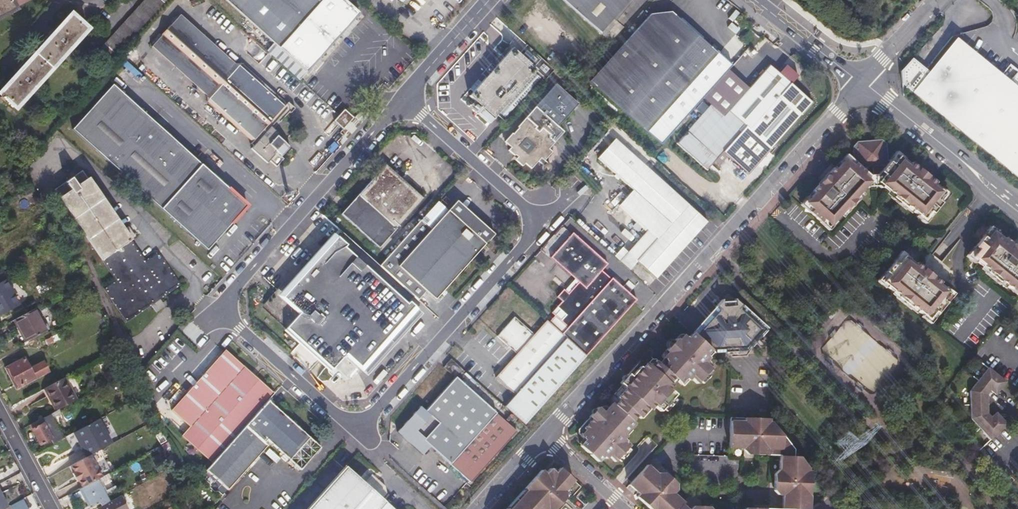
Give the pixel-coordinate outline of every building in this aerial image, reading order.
[(17,11),(11,0),(0,0),(0,20),(17,11)] [(105,49),(117,60),(170,0),(147,0),(105,49)] [(277,46),(270,54),(302,83),(335,45),(361,15),(344,0),(224,0),(277,46)] [(601,35),(632,0),(563,0),(601,35)] [(155,49),(206,96),(206,102),(253,144),(251,146),(255,149),(252,151),(268,166),(271,163),(278,169),(286,161),(284,158),(292,149),(280,138),(281,136),(273,129),(289,112),(292,115),(297,110),(289,104),(287,106),(241,64),(236,64),(183,17),(155,49)] [(72,21),(2,101),(17,114),(87,34),(72,21)] [(680,21),(611,99),(649,134),(719,57),(687,27),(680,21)] [(743,43),(754,52),(762,44),(751,34),(750,35),(743,43)] [(1008,64),(1000,73),(954,35),(929,67),(914,54),(901,70),(900,82),(1017,177),(1017,72),(1008,64)] [(488,78),(472,97),(479,103),(476,107),(480,110),(483,106),(496,117),(498,115),(509,125),(557,72),(528,46),(520,55),(514,49),(498,67),(488,78)] [(494,64),(484,75),(488,78),(498,67),(494,64)] [(770,64),(728,113),(730,115),(745,127),(770,149),(813,101),(770,64)] [(527,141),(536,149),(529,156),(522,150),(516,156),(532,171),(539,164),(544,169),(545,174),(546,176),(549,175),(552,174),(551,170),(546,164),(552,157),(549,153),(565,135),(559,129),(579,107),(557,87),(506,142),(514,149),(517,146),(521,148),(527,141)] [(74,133),(209,253),(249,208),(237,197),(223,190),(212,180),(215,177),(182,148),(179,151),(168,141),(159,128),(147,118),(133,111),(122,101),(125,98),(113,88),(74,133)] [(710,109),(676,146),(705,172),(720,155),(747,176),(770,149),(745,127),(739,133),(725,121),(710,109)] [(346,112),(336,123),(345,130),(355,120),(346,112)] [(725,121),(739,133),(745,127),(730,115),(725,121)] [(626,199),(655,225),(650,230),(629,254),(638,262),(658,279),(708,222),(702,217),(694,209),(616,140),(599,159),(634,190),(626,199)] [(854,156),(854,169),(870,182),(880,182),(891,168),(889,153),(877,145),(863,146),(854,156)] [(514,149),(512,152),(516,156),(522,150),(521,148),(517,146),(514,149)] [(881,187),(926,222),(931,215),(934,217),(942,206),(940,203),(946,195),(899,158),(891,168),(880,182),(870,182),(854,169),(845,162),(832,177),(833,178),(823,189),(822,188),(810,202),(837,223),(866,187),(871,188),(880,189),(881,187)] [(387,167),(398,177),(400,175),(389,165),(387,167)] [(387,167),(345,215),(383,249),(428,199),(412,186),(410,187),(407,184),(409,182),(400,175),(398,177),(387,167)] [(57,192),(120,286),(109,294),(129,324),(182,286),(165,263),(152,271),(148,265),(86,175),(57,192)] [(621,205),(650,230),(655,225),(626,199),(621,205)] [(425,221),(435,230),(452,211),(442,202),(425,221)] [(461,202),(452,211),(470,228),(479,219),(461,202)] [(837,223),(810,202),(806,207),(814,213),(810,216),(821,226),(825,222),(832,228),(837,223)] [(694,209),(702,217),(706,213),(697,205),(694,209)] [(425,221),(384,267),(394,276),(421,301),(429,292),(439,300),(497,235),(479,219),(470,228),(452,211),(435,230),(425,221)] [(992,227),(984,237),(988,239),(993,233),(999,237),(1001,234),(992,227)] [(343,230),(323,251),(290,288),(295,292),(347,234),(343,230)] [(556,297),(561,301),(555,307),(564,315),(560,320),(567,327),(562,333),(586,354),(636,300),(611,277),(610,278),(601,270),(606,263),(571,233),(549,257),(574,279),(577,282),(567,292),(564,290),(563,289),(556,297)] [(1013,243),(1011,244),(1006,240),(1005,241),(1003,239),(1004,237),(1001,234),(999,237),(993,233),(988,239),(984,237),(975,247),(979,251),(974,258),(979,262),(978,263),(989,273),(988,274),(1001,284),(1002,283),(1013,292),(1016,289),(1017,290),(1017,247),(1013,243)] [(290,288),(272,308),(314,345),(343,313),(366,287),(384,267),(369,254),(347,234),(295,292),(290,288)] [(976,265),(978,263),(979,262),(974,258),(979,251),(975,247),(967,258),(976,265)] [(903,252),(895,262),(900,266),(906,258),(910,261),(912,259),(903,252)] [(629,254),(621,263),(630,271),(638,262),(629,254)] [(160,257),(148,265),(152,271),(165,263),(160,257)] [(896,271),(944,309),(948,305),(945,302),(951,295),(945,290),(940,286),(941,283),(918,264),(916,267),(910,261),(906,258),(900,266),(896,271)] [(944,309),(896,271),(892,276),(885,284),(889,287),(896,292),(893,295),(917,314),(919,311),(925,315),(931,320),(937,312),(940,315),(944,309)] [(878,283),(887,290),(889,287),(885,284),(892,276),(887,272),(878,283)] [(574,279),(564,290),(567,292),(577,282),(574,279)] [(0,283),(0,316),(20,306),(6,280),(0,283)] [(343,313),(314,345),(341,370),(351,361),(361,370),(415,310),(387,284),(376,295),(366,287),(343,313)] [(947,287),(945,290),(951,295),(945,302),(948,305),(949,306),(957,296),(947,287)] [(769,330),(737,301),(725,301),(695,335),(713,351),(718,356),(748,353),(769,330)] [(164,304),(155,310),(160,317),(169,311),(164,304)] [(107,325),(96,305),(93,306),(104,326),(107,325)] [(9,322),(14,330),(16,330),(23,344),(41,334),(29,312),(9,322)] [(923,319),(933,327),(941,316),(940,315),(937,312),(931,320),(925,315),(923,319)] [(516,353),(497,376),(521,398),(525,402),(514,414),(524,424),(586,354),(562,333),(546,319),(534,332),(514,317),(497,336),(516,353)] [(630,376),(621,385),(627,390),(605,414),(600,409),(591,419),(594,422),(592,426),(594,427),(584,439),(588,443),(583,449),(601,465),(606,459),(608,462),(611,459),(617,464),(633,447),(626,441),(628,438),(626,436),(636,425),(635,424),(639,419),(640,420),(650,410),(652,412),(655,408),(661,414),(677,398),(670,392),(673,389),(670,386),(674,381),(677,384),(681,387),(686,381),(689,384),(691,381),(698,387),(713,370),(707,365),(709,362),(706,359),(713,351),(695,335),(690,340),(686,336),(681,342),(679,340),(668,352),(673,358),(668,363),(673,367),(668,372),(664,369),(658,363),(653,369),(648,365),(638,376),(636,374),(632,378),(630,376)] [(228,351),(173,409),(191,427),(183,435),(213,463),(270,402),(275,398),(276,396),(228,351)] [(25,358),(5,368),(11,379),(14,377),(20,387),(50,371),(44,361),(33,367),(32,365),(30,366),(25,358)] [(399,430),(424,453),(432,445),(472,481),(518,430),(459,376),(464,369),(453,358),(446,366),(457,377),(427,410),(422,405),(399,430)] [(668,363),(664,369),(668,372),(673,367),(668,363)] [(981,381),(993,392),(997,394),(1002,387),(1004,389),(1009,383),(991,368),(981,381)] [(46,388),(54,401),(57,400),(62,408),(81,398),(69,375),(46,388)] [(973,405),(990,405),(990,396),(993,392),(981,381),(973,392),(973,405)] [(275,398),(239,438),(209,471),(231,490),(270,447),(268,444),(271,441),(304,471),(325,448),(274,403),(277,399),(275,398)] [(509,410),(514,414),(525,402),(521,398),(509,410)] [(990,414),(990,405),(973,405),(974,418),(983,428),(994,418),(990,414)] [(58,410),(51,414),(57,427),(63,424),(62,418),(58,410)] [(643,422),(652,412),(650,410),(640,420),(643,422)] [(51,414),(30,425),(41,445),(52,439),(54,443),(63,438),(57,427),(51,414)] [(1002,421),(997,415),(994,418),(983,428),(994,440),(1010,425),(1004,419),(1002,421)] [(772,422),(768,422),(768,418),(743,417),(743,421),(729,420),(729,448),(742,449),(742,450),(754,455),(786,456),(786,470),(784,470),(781,474),(780,492),(785,495),(789,495),(788,508),(751,508),(750,508),(809,508),(810,471),(807,471),(807,467),(799,456),(793,457),(793,450),(772,422)] [(76,431),(88,456),(99,450),(112,443),(99,419),(76,431)] [(579,435),(584,439),(594,427),(592,426),(589,423),(579,435)] [(638,427),(636,425),(626,436),(628,438),(638,427)] [(71,465),(82,487),(94,481),(102,477),(94,463),(103,458),(99,450),(88,456),(71,465)] [(629,485),(639,494),(637,496),(651,508),(687,508),(681,504),(683,502),(672,492),(675,489),(674,482),(663,472),(658,472),(656,474),(647,465),(629,485)] [(308,508),(394,508),(348,467),(308,508)] [(563,470),(561,472),(558,470),(556,472),(553,469),(548,475),(544,471),(527,490),(530,492),(515,508),(566,508),(584,489),(563,470)] [(373,474),(367,480),(381,496),(388,490),(373,474)] [(141,486),(145,493),(142,495),(146,501),(162,493),(159,486),(161,485),(157,476),(154,477),(155,479),(141,486)] [(80,489),(88,505),(93,502),(95,504),(99,502),(98,500),(102,498),(94,481),(82,487),(80,489)] [(145,493),(141,486),(136,490),(139,496),(142,495),(145,493)] [(510,508),(515,508),(530,492),(527,490),(510,508)] [(14,508),(29,508),(24,499),(11,505),(14,508)]
